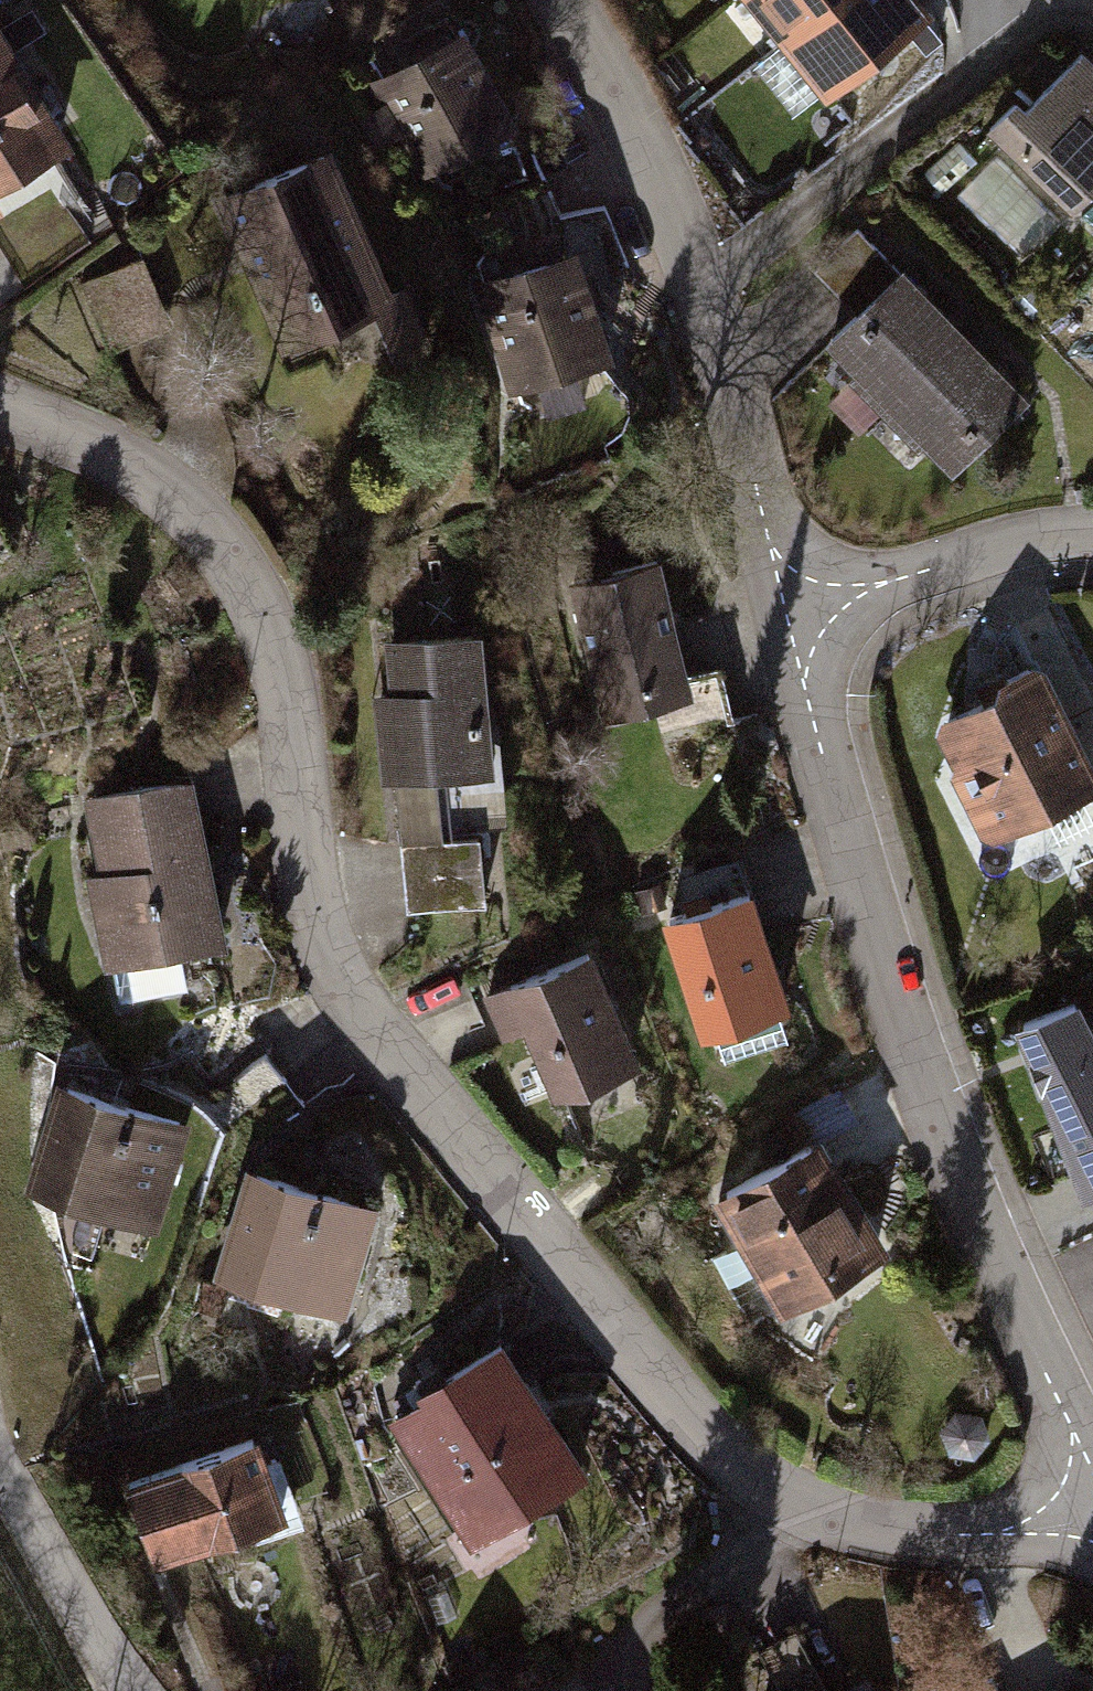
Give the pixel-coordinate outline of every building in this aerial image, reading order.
[(779,34),(768,43),(775,53),(787,44),(843,0),(752,0),(779,34)] [(918,0),(844,0),(787,45),(829,98),(932,17),(918,0)] [(27,10),(0,28),(13,47),(40,29),(27,10)] [(460,35),(376,80),(426,173),(510,128),(460,35)] [(60,145),(0,45),(0,181),(60,145)] [(992,131),(1068,205),(1092,179),(1092,70),(1082,59),(1046,95),(1026,116),(1016,106),(992,131)] [(323,158),(226,199),(289,347),(385,306),(323,158)] [(536,163),(469,194),(483,222),(549,190),(536,163)] [(1063,210),(1092,240),(1092,179),(1068,205),(1063,210)] [(549,191),(483,222),(496,250),(562,218),(549,191)] [(861,318),(835,343),(951,461),(1019,395),(857,230),(815,271),(861,318)] [(146,255),(80,282),(107,348),(173,321),(146,255)] [(570,256),(480,286),(513,386),(603,356),(570,256)] [(655,567),(572,587),(604,717),(686,696),(655,567)] [(477,637),(395,644),(400,698),(387,699),(395,784),(438,780),(490,776),(477,637)] [(1092,788),(1092,778),(1043,676),(1026,670),(998,684),(995,699),(941,726),(936,737),(951,768),(964,773),(995,836),(1013,828),(1081,795),(1092,788)] [(438,780),(395,784),(401,845),(444,841),(438,780)] [(190,781),(88,802),(104,879),(92,881),(110,969),(113,968),(120,1003),(176,992),(185,981),(180,954),(223,946),(190,781)] [(1081,795),(1013,828),(1042,886),(1092,861),(1092,820),(1081,795)] [(444,841),(401,845),(407,912),(485,905),(479,838),(444,841)] [(694,914),(667,922),(704,1035),(784,1009),(737,867),(684,884),(694,914)] [(591,957),(488,999),(495,1015),(517,1006),(554,1096),(634,1063),(591,957)] [(1074,1003),(1024,1023),(1086,1189),(1092,1187),(1092,1189),(1092,1042),(1074,1003)] [(282,1080),(260,1054),(214,1093),(235,1119),(282,1080)] [(303,1106),(282,1080),(235,1119),(257,1145),(303,1106)] [(818,1144),(720,1201),(785,1312),(888,1253),(824,1141),(859,1121),(841,1090),(801,1113),(818,1144)] [(56,1149),(43,1194),(105,1212),(110,1195),(157,1209),(180,1130),(60,1094),(44,1145),(56,1149)] [(246,1234),(234,1275),(298,1293),(296,1302),(338,1314),(340,1304),(345,1305),(371,1214),(248,1179),(234,1230),(246,1234)] [(226,1287),(204,1283),(200,1306),(222,1310),(226,1287)] [(425,1404),(395,1422),(464,1533),(531,1491),(538,1503),(580,1477),(501,1348),(421,1397),(425,1404)] [(984,1415),(955,1410),(938,1432),(951,1458),(976,1459),(992,1440),(984,1415)] [(256,1443),(137,1483),(163,1562),(283,1521),(256,1443)] [(796,1637),(759,1656),(777,1690),(823,1690),(796,1637)] [(274,1687),(275,1690),(301,1690),(299,1681),(274,1687)] [(869,1681),(849,1690),(874,1690),(869,1681)] [(993,1683),(976,1690),(997,1690),(993,1683)]
